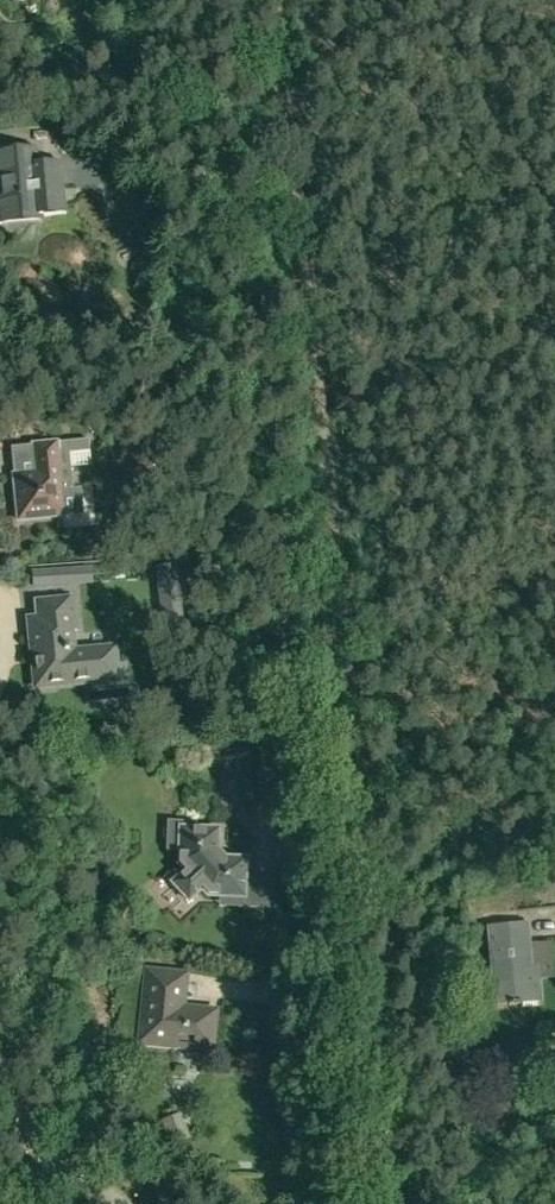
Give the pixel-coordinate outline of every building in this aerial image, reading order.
[(40,221),(40,216),(67,213),(61,161),(35,164),(33,147),(0,150),(0,225),(40,221)] [(67,441),(29,445),(32,473),(12,475),(16,520),(72,514),(76,510),(74,490),(72,490),(67,441)] [(175,548),(174,536),(162,537),(163,549),(175,548)] [(48,571),(49,581),(55,586),(73,584),(72,568),(48,571)] [(50,686),(53,683),(92,679),(95,675),(93,655),(89,652),(76,653),(72,650),(70,630),(75,630),(72,598),(34,601),(37,632),(28,633),(33,685),(39,684),(42,687),(50,686)] [(221,859),(213,852),(214,831),(179,830),(179,850),(175,850),(174,867),(181,874),(168,885),(185,903),(198,891),(204,898),(218,898),(218,894),(227,894),(227,898),(241,898),(242,860),(221,859)] [(488,928),(494,1006),(540,1002),(538,979),(532,979),(527,925),(488,928)] [(209,1047),(211,1014),(178,1011),(181,978),(148,976),(142,1042),(209,1047)] [(163,1121),(174,1148),(187,1142),(176,1116),(163,1121)]
